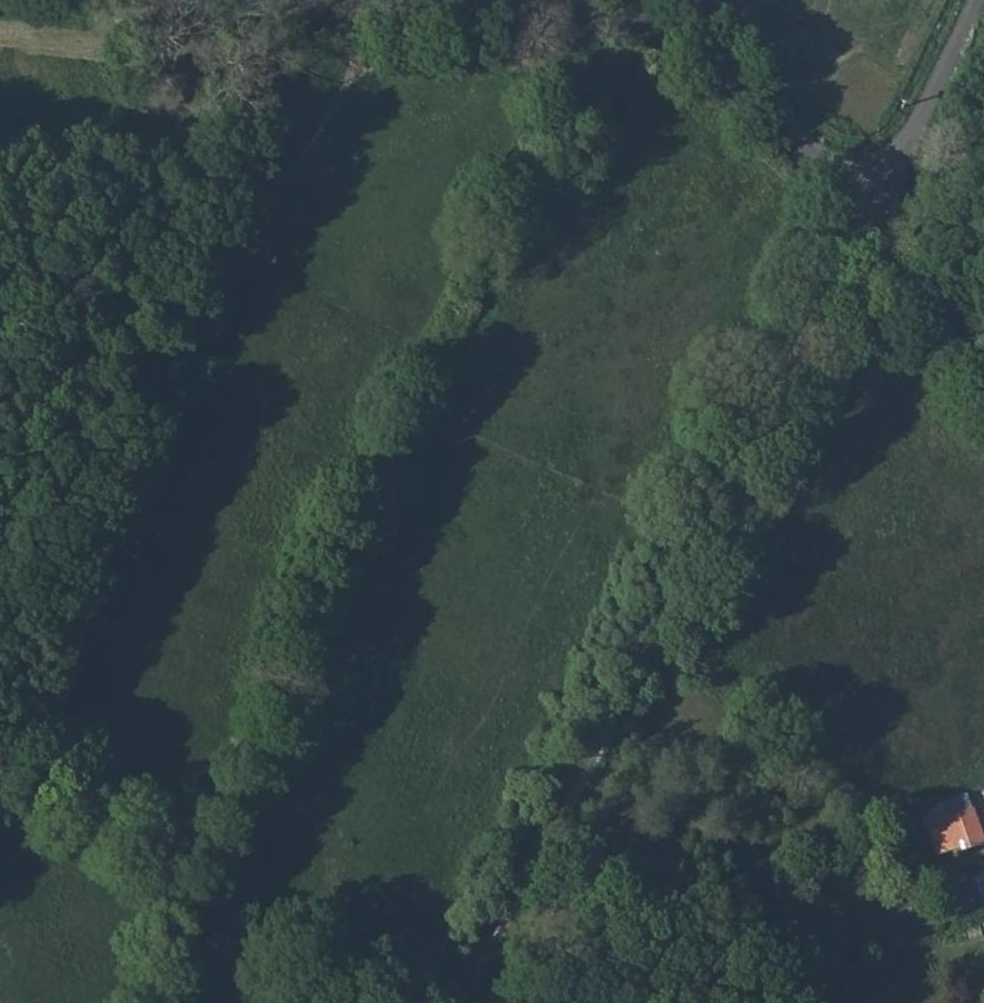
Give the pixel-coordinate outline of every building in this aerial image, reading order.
[(954,854),(983,843),(972,809),(941,819),(954,854)]
